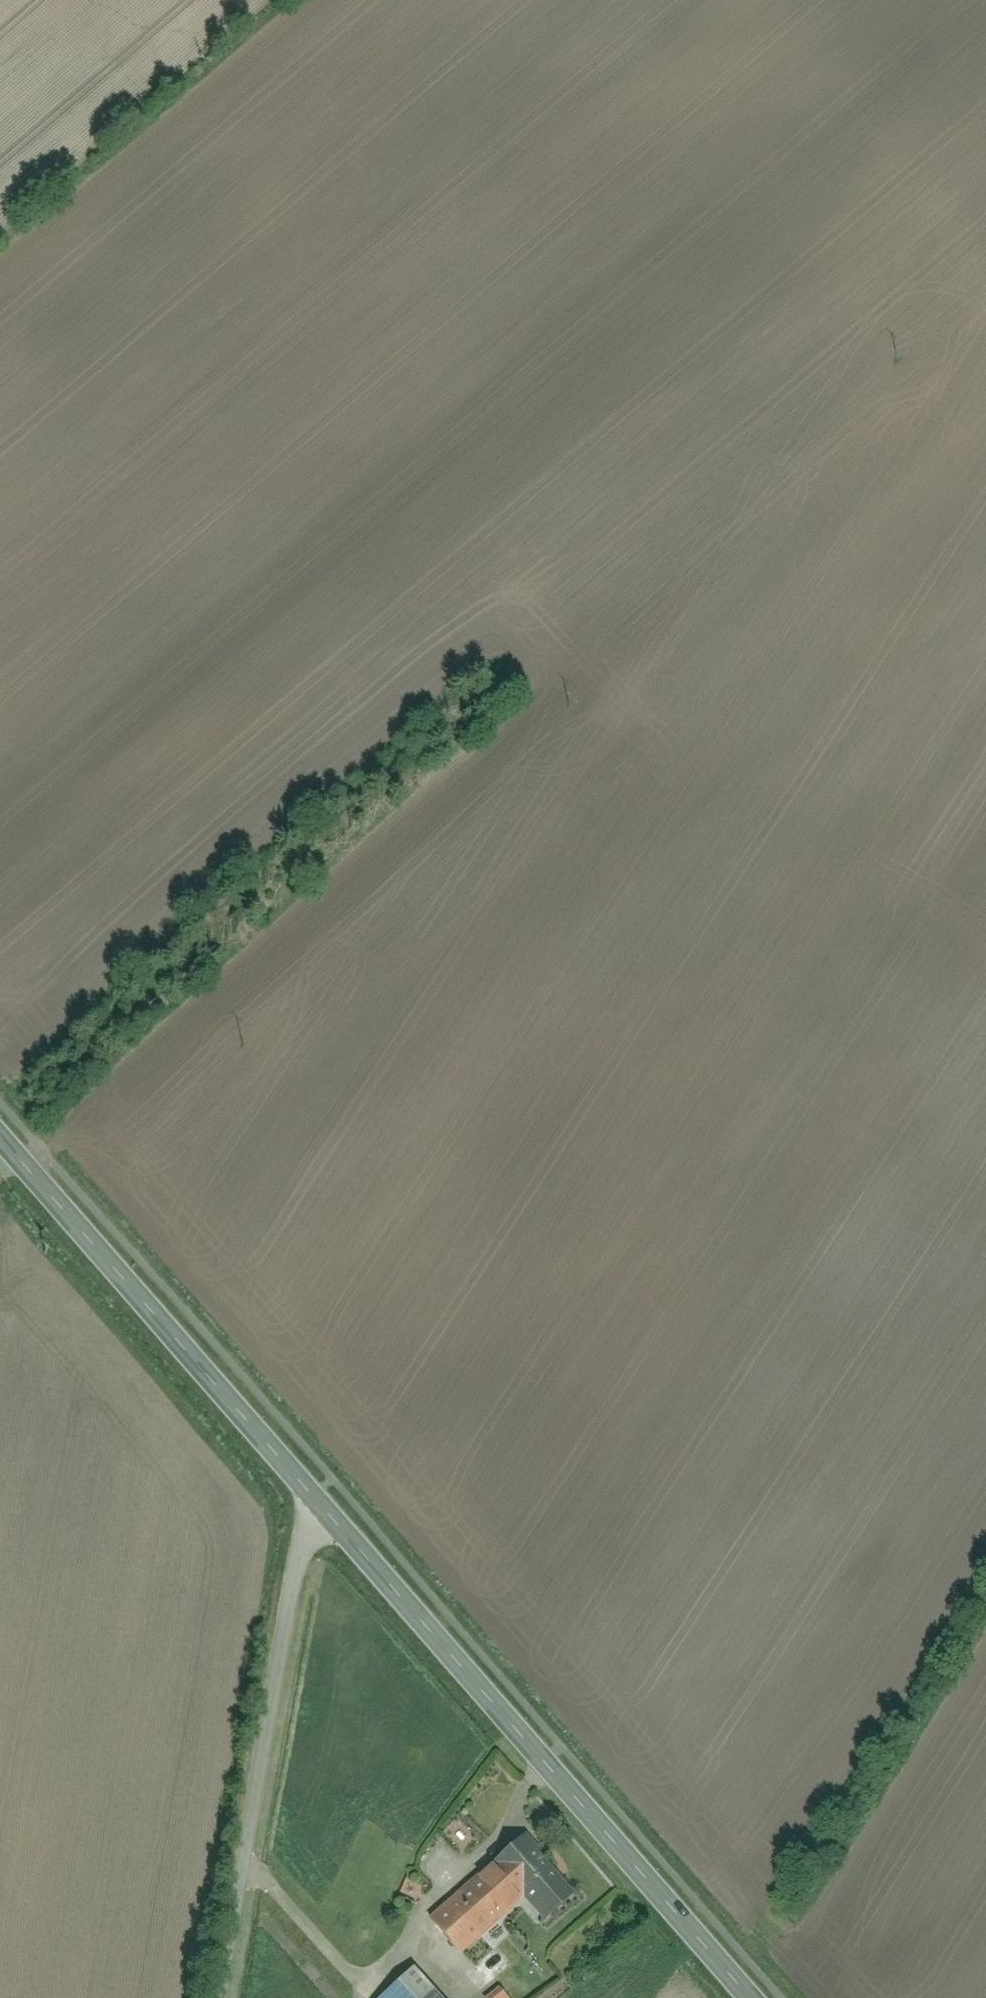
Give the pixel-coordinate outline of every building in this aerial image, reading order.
[(494,1862),(495,1864),(432,1917),(461,1951),(523,1898),(546,1925),(576,1899),(523,1837),(494,1862)] [(380,1997),(439,1997),(411,1968),(380,1997)]
